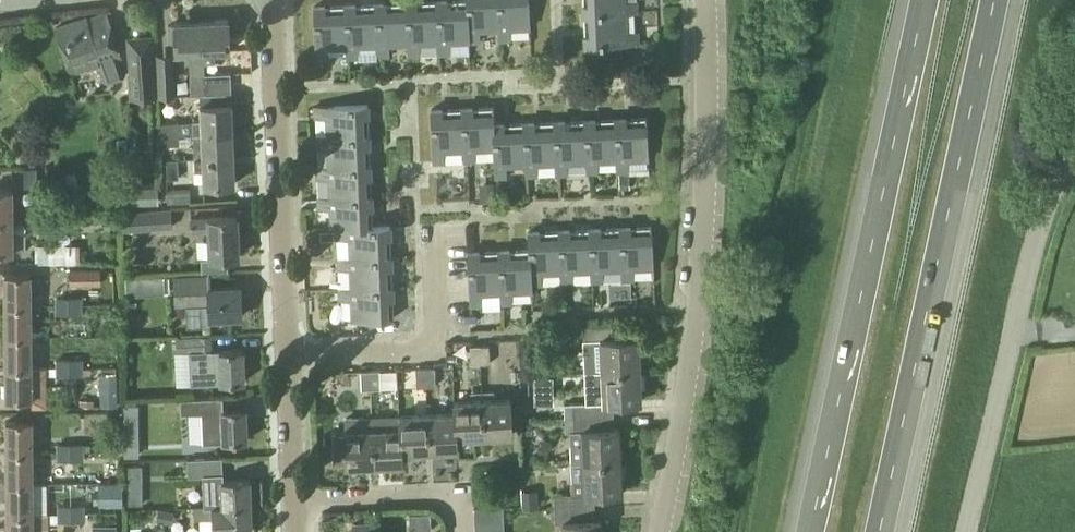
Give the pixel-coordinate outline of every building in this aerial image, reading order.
[(436,2),(438,42),(438,54),(449,53),(448,42),(468,41),(467,19),(467,0),(436,2)] [(499,28),(497,0),(467,0),(467,19),(468,41),(479,41),(478,29),(497,28),(499,28)] [(499,28),(499,40),(510,39),(509,28),(529,27),(528,0),(497,0),(499,28)] [(583,15),(584,15),(624,13),(635,12),(635,2),(623,2),(623,0),(582,0),(583,15)] [(405,3),(407,44),(407,55),(418,55),(418,43),(437,42),(438,42),(436,2),(405,3)] [(406,44),(407,44),(405,3),(374,4),(376,45),(377,57),(387,56),(387,45),(406,44)] [(375,45),(376,45),(374,4),(344,6),(345,46),(346,58),(357,57),(356,46),(375,45)] [(345,46),(344,6),(313,7),(315,59),(326,59),(325,47),(345,46)] [(106,12),(55,28),(70,74),(99,65),(105,83),(123,77),(117,59),(121,58),(106,12)] [(584,15),(583,15),(584,46),(637,43),(636,33),(625,33),(624,13),(584,15)] [(200,20),(202,60),(214,59),(214,52),(228,51),(227,19),(200,20)] [(190,95),(203,95),(203,80),(202,75),(202,60),(200,20),(167,21),(168,41),(174,41),(175,53),(188,53),(190,95)] [(128,39),(131,98),(155,97),(152,38),(128,39)] [(158,56),(159,96),(174,96),(173,56),(158,56)] [(203,80),(203,95),(231,93),(230,74),(202,75),(203,80)] [(211,133),(232,132),(231,104),(199,106),(200,120),(192,121),(192,134),(201,133),(211,133)] [(366,104),(314,107),(314,117),(315,117),(326,117),(327,137),(367,135),(366,104)] [(460,109),(462,150),(462,161),(473,160),(472,149),(492,148),(491,125),(490,107),(460,109)] [(442,151),(462,150),(460,109),(429,110),(432,163),(442,162),(442,151)] [(616,160),(616,171),(627,171),(626,159),(647,158),(645,118),(614,119),(616,160)] [(614,119),(583,120),(585,161),(586,173),(596,172),(596,161),(616,160),(614,119)] [(553,122),(555,163),(555,174),(566,174),(565,162),(585,161),(583,120),(553,122)] [(177,121),(158,122),(159,135),(178,134),(177,121)] [(535,164),(555,163),(553,122),(522,124),(524,164),(525,176),(535,175),(535,164)] [(524,164),(522,124),(491,125),(492,148),(494,177),(504,177),(504,165),(524,164)] [(211,133),(201,133),(201,146),(193,147),(193,159),(234,158),(232,132),(211,133)] [(178,134),(159,135),(160,146),(178,145),(178,144),(178,134)] [(315,137),(316,148),(327,148),(328,157),(328,167),(328,168),(369,166),(367,135),(327,137),(315,137)] [(234,158),(193,159),(194,171),(202,170),(203,185),(235,183),(234,158)] [(165,160),(166,179),(178,178),(177,159),(165,160)] [(328,168),(317,168),(317,179),(328,178),(329,187),(329,198),(370,197),(369,166),(328,168)] [(36,184),(36,168),(22,168),(23,187),(36,186),(36,184)] [(36,168),(36,184),(45,183),(45,168),(36,168)] [(627,171),(616,171),(617,188),(628,187),(627,173),(627,171)] [(651,175),(636,175),(636,195),(651,196),(651,175)] [(480,202),(493,201),(492,183),(479,183),(480,202)] [(129,186),(130,204),(158,203),(158,185),(129,186)] [(12,221),(11,189),(0,189),(0,222),(12,221)] [(190,204),(190,189),(166,191),(167,205),(190,204)] [(329,198),(318,199),(318,209),(330,209),(331,229),(336,229),(337,229),(372,227),(370,197),(329,198)] [(172,228),(171,210),(120,213),(121,231),(172,228)] [(35,218),(36,231),(55,230),(54,216),(35,218)] [(190,232),(208,232),(209,258),(238,257),(236,216),(208,217),(208,218),(189,219),(190,232)] [(0,222),(0,252),(12,252),(12,221),(0,222)] [(337,229),(336,229),(337,239),(348,239),(349,258),(349,259),(390,257),(389,227),(372,227),(337,229)] [(651,228),(620,229),(622,270),(622,281),(633,281),(632,269),(652,269),(651,228)] [(620,229),(589,230),(591,271),(591,282),(602,282),(602,271),(622,270),(620,229)] [(591,271),(589,230),(559,231),(560,272),(561,284),(571,283),(571,272),(591,271)] [(320,241),(333,240),(333,231),(320,231),(320,241)] [(560,272),(559,231),(528,232),(529,250),(530,285),(541,284),(540,273),(560,272)] [(84,267),(83,249),(55,250),(56,267),(84,267)] [(498,251),(500,292),(500,304),(511,303),(510,292),(530,291),(530,285),(529,250),(498,251)] [(467,253),(469,305),(480,305),(479,293),(500,292),(498,251),(467,253)] [(338,260),(338,270),(350,270),(350,289),(350,290),(391,288),(390,257),(349,259),(338,260)] [(69,269),(68,284),(100,284),(100,269),(69,269)] [(5,308),(29,307),(41,307),(41,297),(29,297),(29,274),(4,274),(5,308)] [(239,287),(207,288),(207,274),(174,275),(175,306),(208,305),(209,317),(241,316),(239,287)] [(165,293),(164,276),(126,278),(127,295),(165,293)] [(350,290),(339,290),(339,300),(339,301),(351,300),(352,320),(393,319),(391,288),(350,290)] [(56,314),(68,314),(68,299),(56,299),(56,314)] [(68,299),(68,314),(80,314),(80,299),(68,299)] [(30,340),(29,307),(5,308),(5,340),(30,340)] [(583,340),(585,371),(585,373),(599,372),(638,370),(637,337),(615,338),(615,325),(583,327),(584,340),(583,340)] [(212,351),(211,336),(174,337),(175,352),(189,352),(191,384),(243,382),(242,349),(212,351)] [(5,340),(5,369),(30,368),(30,340),(5,340)] [(487,345),(478,346),(479,364),(488,363),(487,345)] [(478,346),(469,346),(469,364),(479,364),(478,346)] [(521,391),(519,349),(499,350),(501,391),(521,391)] [(69,368),(69,359),(55,359),(56,376),(69,376),(69,368)] [(82,359),(69,359),(69,368),(69,376),(82,375),(82,359)] [(434,367),(424,368),(425,386),(435,386),(434,367)] [(30,368),(5,369),(6,399),(31,398),(30,368)] [(425,386),(424,368),(415,368),(415,387),(425,386)] [(370,389),(370,370),(360,371),(360,389),(370,389)] [(370,370),(370,389),(379,388),(379,370),(370,370)] [(638,370),(599,372),(600,404),(604,404),(640,402),(638,370)] [(115,391),(115,376),(100,376),(100,391),(115,391)] [(480,394),(481,436),(511,435),(509,399),(493,400),(493,393),(480,394)] [(454,402),(454,413),(455,437),(481,436),(480,394),(470,394),(470,401),(454,402)] [(202,414),(203,445),(247,443),(245,410),(213,411),(213,400),(180,402),(181,415),(202,414)] [(140,411),(140,401),(123,401),(123,418),(140,418),(140,411)] [(563,406),(564,418),(604,416),(604,404),(600,404),(563,406)] [(455,437),(454,413),(426,415),(428,450),(456,449),(455,437)] [(428,450),(426,415),(398,416),(399,428),(401,451),(428,450)] [(372,417),(372,429),(374,464),(401,463),(401,451),(399,428),(398,416),(372,417)] [(604,416),(564,418),(564,431),(568,431),(569,462),(582,461),(620,459),(618,429),(605,429),(604,416)] [(31,421),(6,421),(6,452),(31,452),(31,421)] [(522,435),(530,435),(530,424),(522,424),(522,435)] [(374,464),(372,429),(343,430),(344,434),(333,435),(334,462),(345,461),(345,465),(374,464)] [(123,455),(141,455),(141,438),(123,438),(123,455)] [(69,452),(69,443),(56,443),(57,461),(69,460),(69,452)] [(83,443),(69,443),(69,452),(69,460),(83,460),(83,444),(83,443)] [(31,452),(6,452),(6,483),(32,483),(31,452)] [(204,506),(221,505),(249,504),(248,479),(223,480),(222,457),(186,459),(187,477),(203,476),(204,506)] [(553,495),(554,508),(586,507),(593,507),(592,494),(621,493),(620,459),(582,461),(569,462),(571,494),(553,495)] [(32,483),(6,483),(7,514),(32,514),(32,483)] [(98,484),(98,505),(122,505),(122,483),(98,484)] [(522,510),(537,509),(536,492),(521,492),(522,510)] [(128,494),(128,505),(141,505),(141,494),(128,494)] [(626,507),(647,508),(647,494),(627,494),(626,507)] [(221,505),(221,506),(210,506),(210,507),(194,508),(194,517),(211,516),(212,531),(230,531),(250,531),(249,504),(221,505)] [(70,522),(70,505),(57,505),(57,522),(70,522)] [(84,505),(70,505),(70,522),(84,521),(84,505)] [(473,507),(474,521),(503,520),(502,506),(473,507)] [(562,531),(600,531),(599,520),(586,521),(586,507),(554,508),(554,522),(561,522),(562,531)] [(156,511),(154,522),(166,525),(168,513),(156,511)] [(7,514),(7,531),(32,531),(32,526),(32,514),(7,514)] [(474,531),(503,531),(503,520),(474,521),(474,531)] [(379,523),(352,524),(353,531),(379,531),(379,523)]
